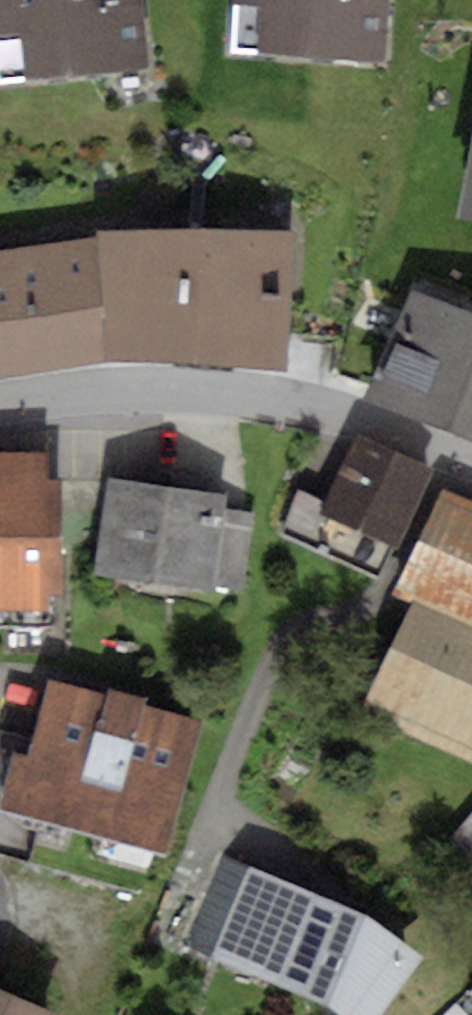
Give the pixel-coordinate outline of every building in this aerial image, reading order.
[(143,0),(0,0),(0,83),(151,66),(143,0)] [(385,0),(230,0),(226,50),(381,62),(385,0)] [(106,361),(103,232),(0,251),(0,380),(106,361)] [(285,234),(103,232),(106,361),(284,370),(285,234)] [(410,289),(373,393),(471,428),(471,311),(410,289)] [(396,538),(428,471),(358,438),(326,505),(396,538)] [(0,459),(0,624),(55,626),(56,458),(0,459)] [(230,498),(109,482),(96,576),(218,592),(230,498)] [(396,597),(471,630),(471,498),(444,486),(396,597)] [(471,769),(471,639),(406,610),(358,719),(471,769)] [(190,723),(59,687),(31,796),(159,831),(190,723)] [(225,861),(187,953),(329,1012),(334,1014),(386,1014),(425,961),(367,919),(225,861)] [(56,1014),(0,990),(0,1014),(56,1014)]
